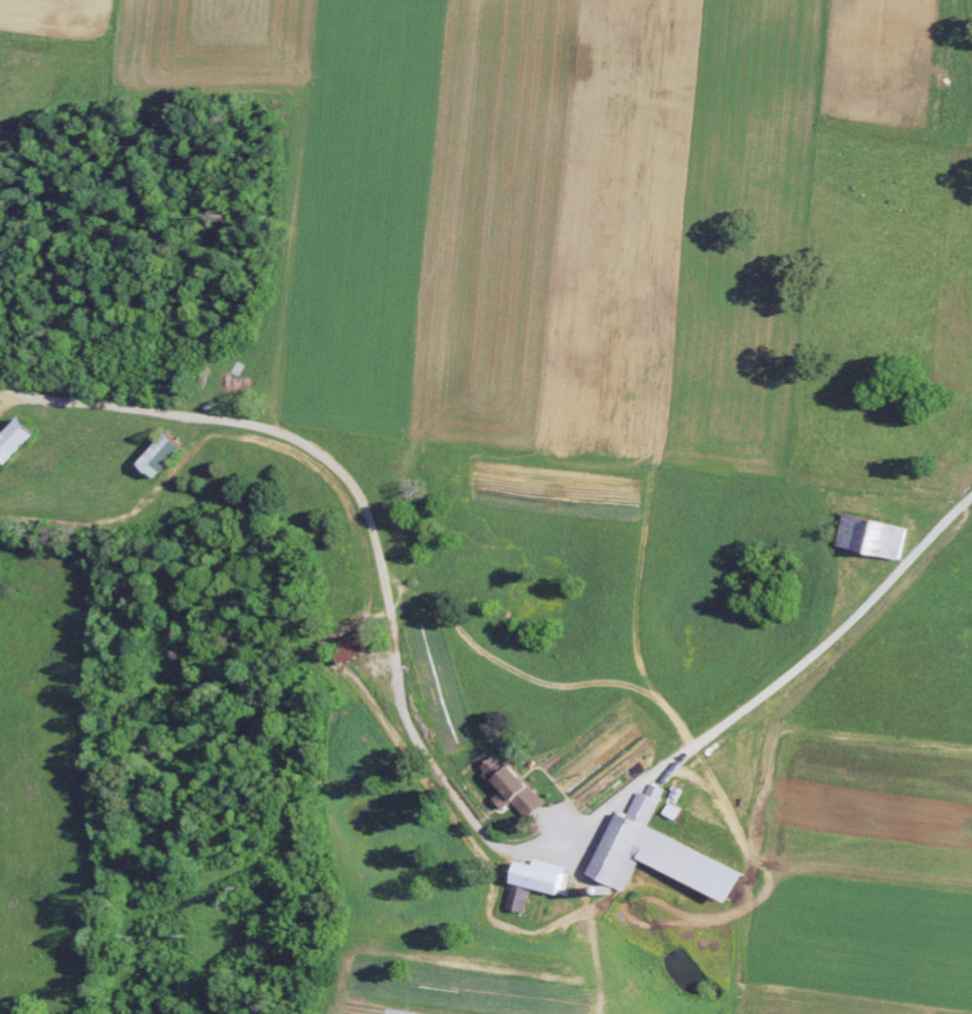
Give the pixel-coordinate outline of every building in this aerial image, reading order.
[(19,421),(0,441),(0,462),(7,468),(36,437),(19,421)] [(184,450),(168,434),(139,464),(155,480),(184,450)] [(901,561),(908,528),(843,514),(837,548),(901,561)] [(378,645),(369,628),(331,649),(340,666),(378,645)] [(512,803),(527,820),(544,804),(506,762),(503,765),(495,757),(480,770),(501,793),(493,800),(503,811),(512,803)] [(647,832),(664,791),(651,785),(646,796),(638,793),(628,818),(615,813),(588,877),(626,893),(638,864),(729,902),(742,871),(647,832)] [(676,822),(682,810),(669,804),(664,816),(676,822)]
